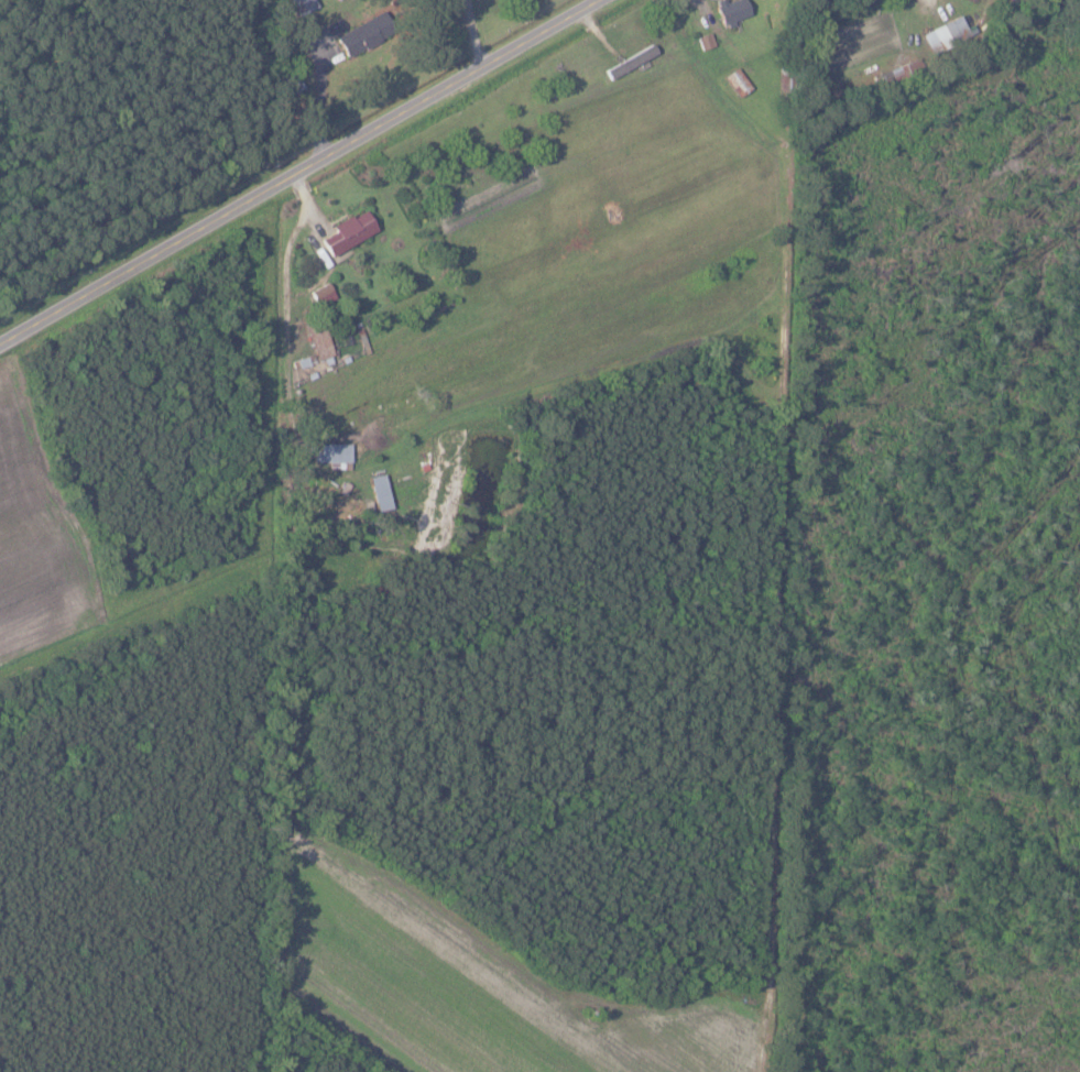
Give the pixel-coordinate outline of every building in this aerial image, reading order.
[(317,6),(314,0),(290,0),(298,15),(317,6)] [(745,0),(734,0),(727,3),(725,0),(720,0),(715,2),(724,25),(750,15),(745,0)] [(336,37),(347,57),(392,33),(381,12),(336,37)] [(933,55),(970,34),(959,15),(922,36),(933,55)] [(701,50),(714,47),(711,34),(698,37),(701,50)] [(377,231),(365,209),(332,227),(335,232),(321,240),(331,257),(377,231)] [(334,361),(326,327),(309,330),(316,365),(334,361)] [(351,444),(309,445),(309,453),(314,453),(314,463),(351,463),(351,444)] [(369,478),(377,512),(392,509),(384,474),(369,478)]
